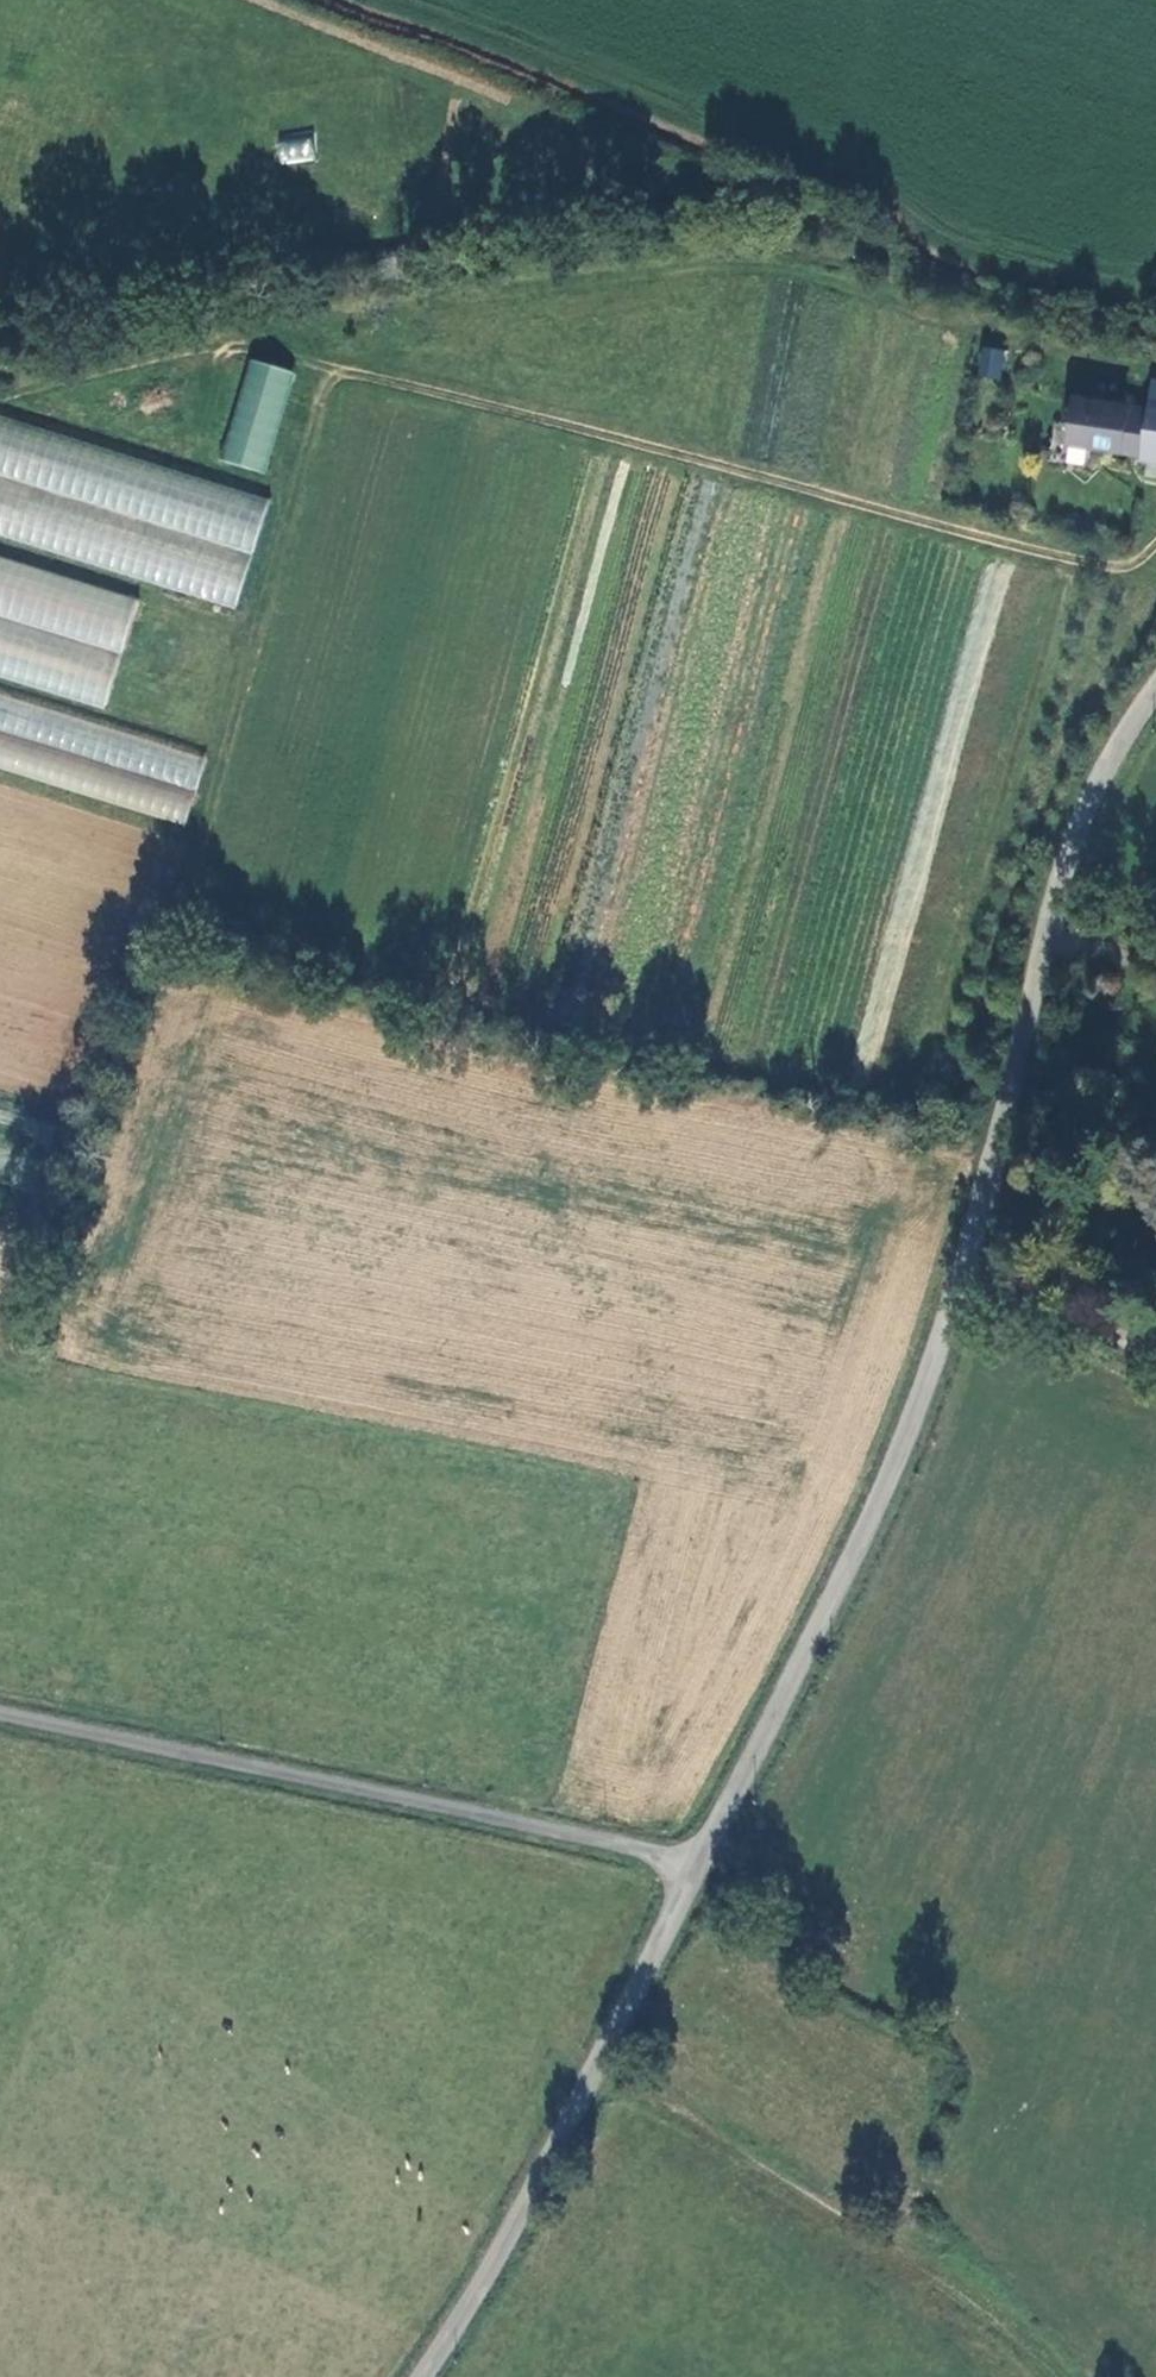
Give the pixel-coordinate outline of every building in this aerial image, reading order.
[(314,139),(278,139),(278,162),(314,161),(314,139)] [(981,346),(976,376),(1000,380),(1005,350),(981,346)] [(271,475),(300,378),(249,361),(221,461),(271,475)] [(1151,404),(1143,455),(1155,457),(1155,379),(1151,404)] [(1151,404),(1076,393),(1068,444),(1143,455),(1151,404)] [(239,612),(274,501),(0,417),(0,535),(239,612)] [(143,603),(0,558),(0,677),(109,711),(143,603)] [(212,759),(106,726),(0,694),(0,792),(183,848),(212,759)]
